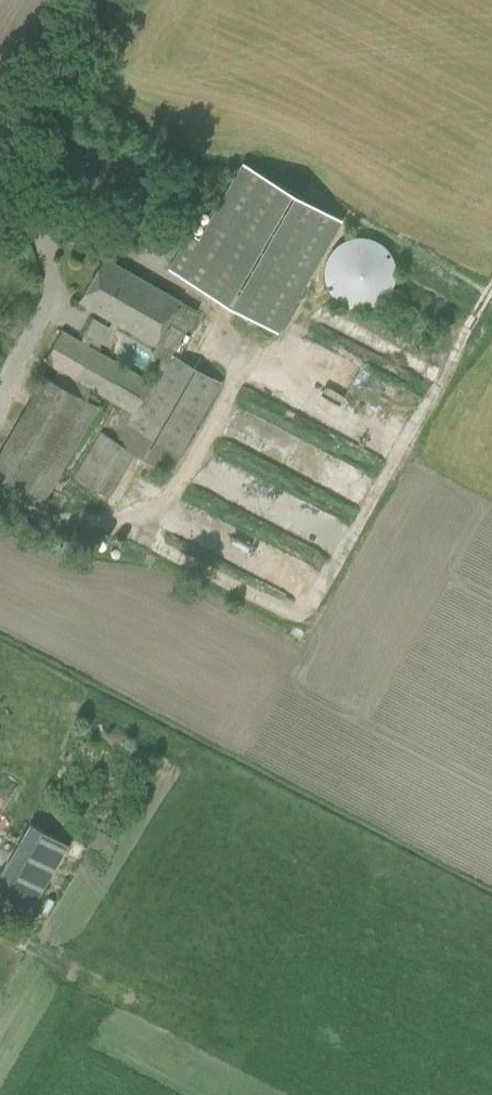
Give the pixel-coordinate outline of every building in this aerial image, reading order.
[(277,333),(342,221),(242,163),(198,237),(189,233),(167,268),(277,333)] [(388,251),(376,242),(368,239),(359,238),(348,240),(341,244),(334,249),(327,260),(325,269),(325,281),(328,289),(335,299),(345,306),(354,309),(365,309),(375,306),(383,301),(391,291),(394,283),(396,272),(393,260),(388,251)] [(8,481),(43,502),(99,407),(86,399),(91,390),(123,408),(107,436),(100,432),(74,476),(110,497),(135,454),(169,474),(222,384),(171,354),(174,349),(180,352),(185,344),(179,341),(197,311),(103,257),(78,300),(155,345),(151,351),(164,358),(150,382),(61,330),(43,361),(62,372),(74,378),(67,389),(63,387),(44,376),(0,451),(0,477),(8,481)] [(82,337),(90,342),(101,324),(92,319),(82,337)] [(68,846),(29,823),(0,873),(0,906),(25,920),(68,846)]
